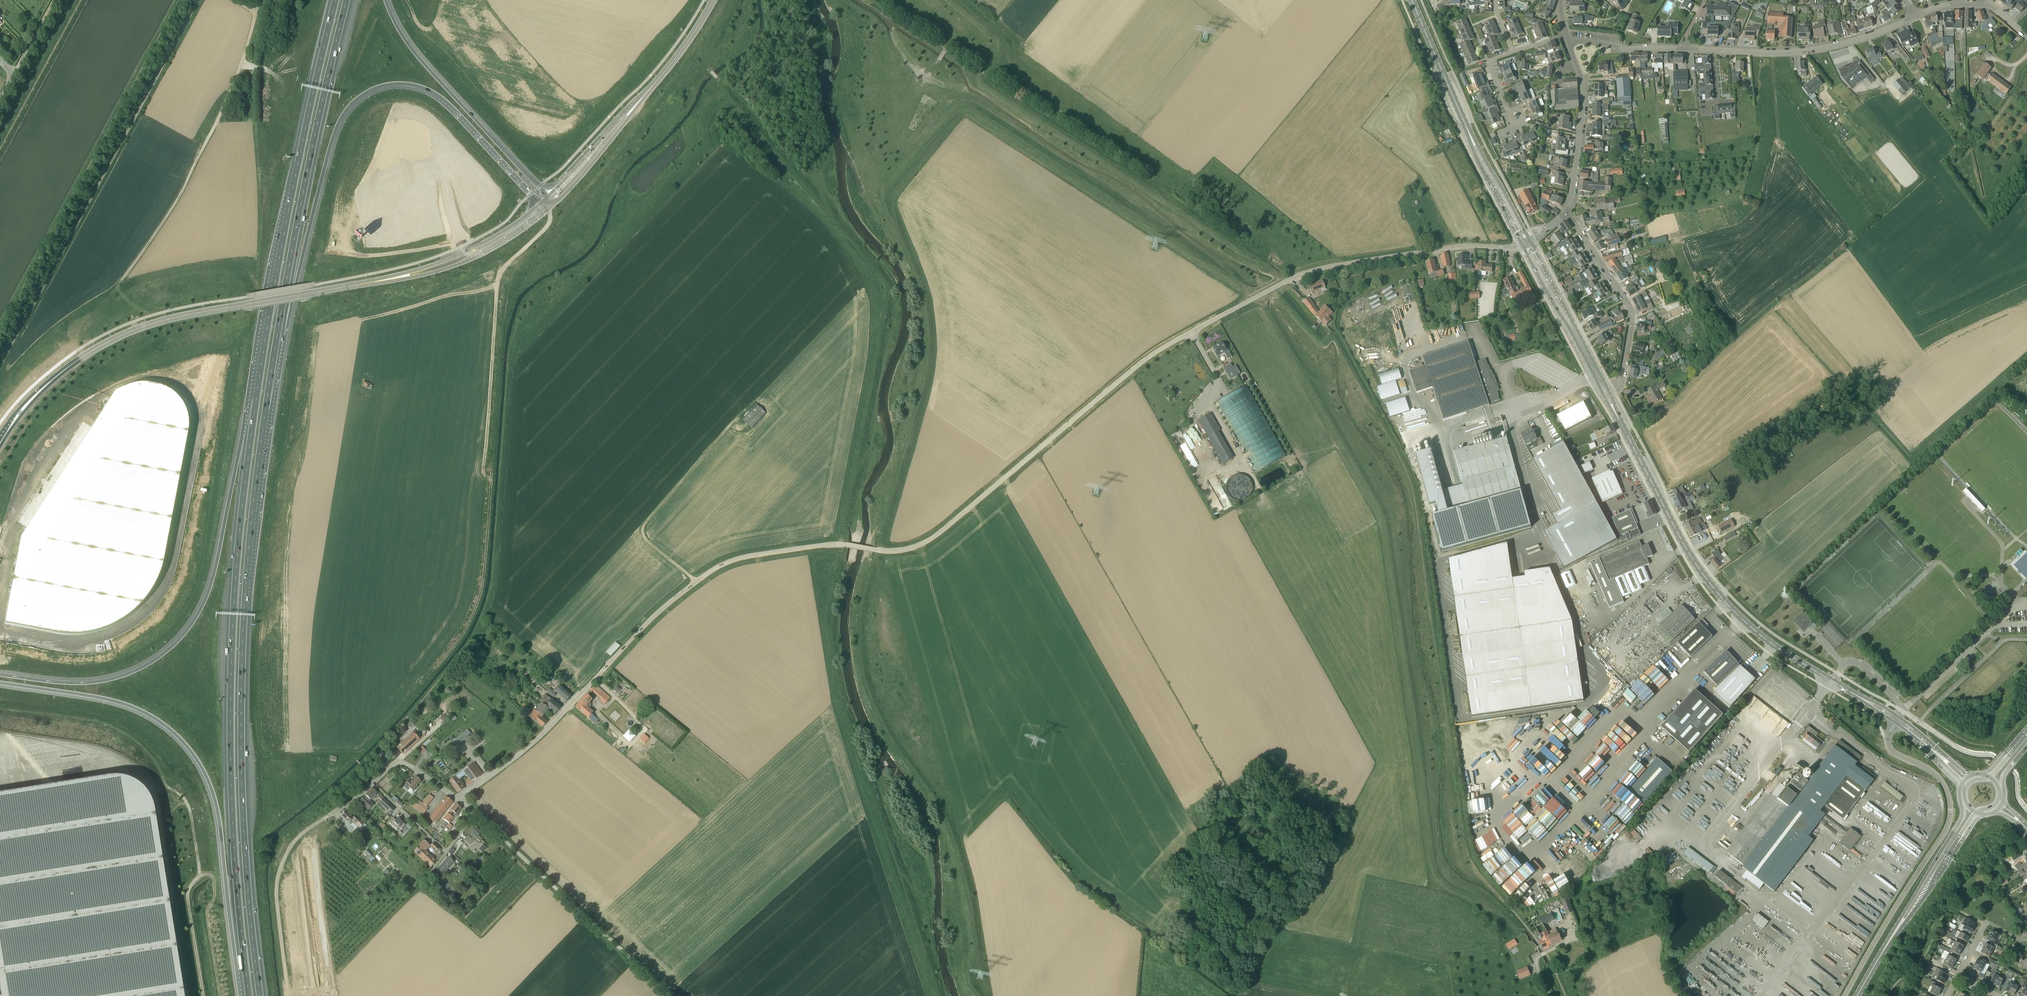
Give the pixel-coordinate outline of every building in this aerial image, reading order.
[(1538,13),(1545,19),(1551,13),(1553,10),(1556,0),(1555,0),(1548,0),(1546,6),(1546,8),(1544,7),(1538,13)] [(1575,12),(1585,12),(1584,4),(1583,4),(1583,1),(1582,1),(1582,0),(1572,0),(1572,1),(1571,1),(1571,4),(1570,4),(1570,11),(1575,11),(1575,12)] [(1611,1),(1621,9),(1622,10),(1628,3),(1627,2),(1625,0),(1612,0),(1611,1)] [(1683,8),(1690,12),(1694,4),(1686,0),(1685,0),(1681,7),(1683,8)] [(1896,6),(1899,4),(1897,0),(1894,0),(1889,4),(1889,5),(1885,8),(1886,10),(1881,13),(1883,15),(1896,6)] [(2005,6),(2010,10),(2019,0),(2010,0),(2005,6)] [(2021,1),(2014,8),(2020,13),(2026,6),(2026,0),(2022,0),(2021,1)] [(1711,3),(1707,3),(1707,13),(1728,13),(1728,6),(1725,6),(1725,3),(1716,3),(1716,8),(1714,8),(1711,8),(1711,3)] [(1733,3),(1728,3),(1728,6),(1728,13),(1735,13),(1739,5),(1733,3)] [(1894,15),(1900,10),(1896,6),(1883,15),(1883,16),(1885,19),(1884,19),(1885,21),(1889,18),(1888,16),(1891,14),(1893,16),(1894,15)] [(1865,19),(1868,28),(1872,26),(1871,23),(1874,22),(1873,19),(1869,7),(1866,9),(1868,15),(1869,18),(1865,19)] [(1954,29),(1956,29),(1962,29),(1962,11),(1955,11),(1955,24),(1954,24),(1954,29)] [(1987,24),(1988,26),(1991,24),(1993,26),(1996,24),(1991,18),(1986,20),(1982,11),(1976,13),(1979,23),(1980,26),(1987,24)] [(1774,31),(1771,31),(1772,26),(1779,26),(1778,37),(1791,38),(1793,18),(1783,17),(1784,13),(1768,12),(1767,31),(1766,41),(1774,41),(1774,31)] [(1971,27),(1977,27),(1977,23),(1973,23),(1973,19),(1971,19),(1971,12),(1965,12),(1965,29),(1971,29),(1971,27)] [(1627,31),(1635,33),(1636,34),(1640,23),(1636,21),(1638,15),(1633,13),(1631,19),(1631,20),(1627,31)] [(1949,13),(1943,13),(1944,22),(1945,28),(1953,28),(1953,22),(1953,13),(1949,13)] [(1593,17),(1584,14),(1583,17),(1582,15),(1574,16),(1574,24),(1582,24),(1585,24),(1586,24),(1586,21),(1592,21),(1593,17)] [(1938,22),(1938,21),(1941,20),(1941,17),(1937,18),(1935,14),(1930,16),(1934,26),(1938,25),(1937,23),(1938,22)] [(1863,29),(1860,21),(1860,19),(1856,21),(1854,16),(1851,18),(1852,23),(1855,22),(1858,31),(1863,29)] [(1931,47),(1943,43),(1943,37),(1938,38),(1936,33),(1934,26),(1930,16),(1924,18),(1927,28),(1929,27),(1930,30),(1931,30),(1932,33),(1927,35),(1931,47)] [(1459,29),(1469,25),(1466,18),(1456,22),(1459,29)] [(1487,31),(1496,27),(1493,19),(1483,23),(1487,31)] [(1510,30),(1520,26),(1517,19),(1507,23),(1510,30)] [(1826,30),(1824,21),(1818,22),(1819,24),(1812,26),(1814,37),(1820,36),(1820,38),(1824,37),(1823,31),(1826,30)] [(1827,23),(1829,35),(1834,34),(1834,36),(1841,34),(1838,21),(1827,23)] [(1535,33),(1545,29),(1542,22),(1532,26),(1535,33)] [(1731,23),(1731,22),(1722,22),(1720,22),(1710,22),(1709,28),(1707,28),(1707,36),(1718,37),(1718,29),(1728,29),(1731,24),(1731,23)] [(1728,39),(1735,40),(1735,35),(1739,35),(1739,27),(1739,23),(1731,23),(1731,24),(1731,27),(1730,27),(1730,32),(1728,32),(1728,39)] [(1665,27),(1657,27),(1657,37),(1671,37),(1671,34),(1678,34),(1678,24),(1665,24),(1665,27)] [(1472,32),(1469,25),(1459,29),(1462,36),(1472,32)] [(1513,37),(1523,33),(1520,26),(1510,30),(1513,37)] [(1846,31),(1848,37),(1856,34),(1854,27),(1848,29),(1848,26),(1842,28),(1843,31),(1846,31)] [(1499,34),(1496,27),(1487,31),(1489,37),(1489,38),(1494,36),(1499,34)] [(1750,39),(1751,39),(1751,40),(1754,41),(1754,36),(1758,37),(1761,27),(1751,27),(1751,31),(1745,31),(1744,39),(1750,39)] [(1798,28),(1798,39),(1803,39),(1803,41),(1810,41),(1810,28),(1798,28)] [(1538,41),(1548,37),(1545,29),(1535,33),(1537,38),(1538,41)] [(1908,41),(1911,46),(1918,43),(1913,31),(1910,33),(1909,30),(1905,32),(1900,34),(1900,33),(1897,35),(1901,44),(1908,41)] [(1462,36),(1465,42),(1465,43),(1470,41),(1475,39),(1472,32),(1462,36)] [(1497,42),(1494,36),(1489,38),(1489,37),(1485,39),(1488,46),(1497,42)] [(1943,37),(1943,43),(1944,51),(1947,51),(1947,44),(1953,44),(1953,37),(1943,37)] [(1463,52),(1473,48),(1470,41),(1465,43),(1465,42),(1460,44),(1463,52)] [(1886,53),(1890,51),(1892,55),(1899,52),(1905,61),(1909,58),(1897,44),(1892,46),(1890,41),(1882,44),(1884,50),(1885,49),(1886,53)] [(1490,53),(1500,49),(1497,42),(1488,46),(1490,53)] [(1544,46),(1545,49),(1546,52),(1557,48),(1554,42),(1544,46)] [(1921,47),(1926,59),(1930,57),(1925,45),(1921,47)] [(1475,54),(1473,48),(1463,52),(1466,58),(1475,54)] [(1868,59),(1870,63),(1872,62),(1882,58),(1882,57),(1880,53),(1879,51),(1875,54),(1872,48),(1865,51),(1868,59)] [(1559,53),(1547,58),(1549,64),(1561,60),(1559,53)] [(1636,68),(1637,68),(1637,77),(1641,77),(1641,76),(1640,70),(1640,69),(1640,66),(1640,61),(1639,53),(1631,54),(1631,62),(1635,62),(1636,68)] [(1647,53),(1639,53),(1640,61),(1640,66),(1643,66),(1642,61),(1648,61),(1647,53)] [(1469,65),(1478,61),(1475,54),(1466,58),(1469,65)] [(1662,55),(1655,55),(1655,63),(1651,63),(1652,68),(1653,73),(1659,72),(1658,68),(1662,68),(1662,64),(1662,55)] [(1664,55),(1664,67),(1668,67),(1668,71),(1673,71),(1673,64),(1673,60),(1670,60),(1670,55),(1664,55)] [(1673,71),(1674,84),(1674,91),(1674,98),(1678,97),(1678,91),(1688,90),(1688,86),(1691,86),(1691,81),(1688,81),(1687,71),(1676,71),(1676,64),(1686,65),(1686,56),(1673,55),(1673,60),(1673,64),(1673,71)] [(1702,64),(1697,64),(1698,69),(1706,68),(1706,65),(1711,65),(1710,57),(1702,58),(1702,64)] [(1926,59),(1916,64),(1919,67),(1924,65),(1923,63),(1927,61),(1926,59)] [(1501,73),(1503,72),(1504,75),(1514,71),(1517,70),(1515,64),(1513,64),(1511,60),(1506,62),(1506,63),(1499,66),(1501,73)] [(1873,78),(1859,61),(1858,61),(1859,62),(1856,64),(1839,70),(1841,76),(1844,79),(1843,79),(1851,89),(1867,76),(1870,80),(1873,78)] [(1599,65),(1600,72),(1604,71),(1604,73),(1608,72),(1608,75),(1614,74),(1612,62),(1599,65)] [(1797,71),(1798,72),(1795,72),(1796,76),(1801,75),(1801,76),(1806,76),(1806,72),(1804,72),(1804,62),(1796,63),(1797,71)] [(1736,63),(1736,71),(1731,71),(1732,78),(1739,79),(1739,72),(1743,72),(1744,63),(1736,63)] [(1983,80),(1984,78),(1987,80),(2006,95),(2011,88),(1992,74),(1990,76),(1988,74),(1992,68),(1984,63),(1976,74),(1983,80)] [(1534,77),(1551,78),(1551,79),(1553,66),(1548,66),(1547,69),(1541,69),(1541,72),(1535,71),(1534,77)] [(1653,79),(1653,73),(1652,68),(1640,69),(1640,70),(1641,76),(1647,75),(1647,79),(1653,79)] [(1706,68),(1698,69),(1698,75),(1703,74),(1704,79),(1712,78),(1712,71),(1707,72),(1706,68)] [(1484,79),(1483,76),(1485,75),(1483,69),(1476,72),(1477,75),(1473,77),(1475,83),(1484,79)] [(1514,71),(1504,75),(1505,78),(1503,79),(1505,85),(1518,80),(1517,77),(1516,78),(1514,71)] [(1463,73),(1460,74),(1465,86),(1468,85),(1463,73)] [(1618,103),(1624,102),(1628,102),(1631,102),(1629,78),(1629,75),(1623,76),(1616,76),(1618,103)] [(1822,84),(1817,77),(1802,88),(1808,95),(1822,84)] [(1909,86),(1902,77),(1893,84),(1902,96),(1911,88),(1909,86)] [(1704,84),(1699,85),(1700,90),(1708,89),(1708,86),(1713,85),(1712,78),(1704,79),(1704,84)] [(1488,81),(1486,82),(1484,79),(1475,83),(1478,89),(1479,89),(1480,91),(1490,87),(1488,81)] [(1577,80),(1563,81),(1564,89),(1578,88),(1577,80)] [(1513,86),(1515,92),(1518,91),(1519,94),(1528,90),(1525,81),(1513,86)] [(1609,85),(1610,85),(1610,82),(1597,82),(1597,85),(1595,85),(1595,91),(1603,91),(1603,85),(1607,85),(1607,86),(1608,86),(1609,85)] [(1480,102),(1482,101),(1492,97),(1491,94),(1493,93),(1490,87),(1480,91),(1481,94),(1477,95),(1480,102)] [(1557,90),(1553,90),(1551,90),(1551,105),(1551,108),(1552,111),(1567,110),(1567,109),(1579,108),(1578,97),(1566,98),(1567,102),(1559,102),(1558,89),(1557,90)] [(1708,89),(1700,90),(1700,95),(1705,95),(1705,100),(1714,99),(1713,92),(1709,93),(1708,89)] [(1520,97),(1518,98),(1520,104),(1525,102),(1532,99),(1528,90),(1519,94),(1520,97)] [(1527,108),(1529,108),(1530,110),(1540,106),(1538,100),(1542,99),(1541,96),(1532,99),(1525,102),(1527,108)] [(1486,110),(1487,109),(1497,105),(1495,99),(1493,100),(1492,97),(1482,101),(1486,110)] [(1813,98),(1810,100),(1818,109),(1821,107),(1813,98)] [(1735,103),(1724,104),(1725,114),(1730,113),(1730,118),(1736,118),(1735,103)] [(1724,104),(1713,105),(1715,120),(1720,119),(1720,114),(1725,114),(1724,104)] [(1487,113),(1489,119),(1499,115),(1498,112),(1500,111),(1497,105),(1487,109),(1488,112),(1487,113)] [(1529,114),(1532,120),(1539,117),(1538,114),(1542,113),(1540,106),(1530,110),(1532,113),(1529,114)] [(1502,117),(1500,118),(1499,115),(1489,119),(1492,125),(1496,123),(1497,126),(1505,124),(1502,117)] [(1558,129),(1570,131),(1570,130),(1570,129),(1570,125),(1569,125),(1570,118),(1561,116),(1560,124),(1559,124),(1558,129)] [(1662,142),(1669,141),(1667,119),(1659,120),(1662,142)] [(1592,124),(1593,124),(1593,130),(1604,130),(1604,126),(1608,126),(1609,123),(1609,120),(1602,120),(1602,123),(1592,123),(1592,124)] [(1527,134),(1531,143),(1537,141),(1535,137),(1538,135),(1535,128),(1529,131),(1530,133),(1527,134)] [(1604,130),(1593,130),(1592,130),(1593,130),(1593,136),(1592,136),(1602,136),(1602,140),(1609,140),(1609,136),(1604,136),(1604,130)] [(1524,146),(1531,143),(1527,134),(1524,135),(1523,133),(1517,135),(1518,138),(1521,147),(1524,146)] [(1569,141),(1570,136),(1558,135),(1557,138),(1556,144),(1566,145),(1567,141),(1569,141)] [(1510,143),(1514,154),(1514,155),(1523,151),(1521,147),(1518,138),(1512,140),(1513,142),(1510,143)] [(1506,142),(1500,145),(1505,158),(1514,154),(1510,143),(1507,145),(1506,142)] [(1584,146),(1584,153),(1604,153),(1604,143),(1594,143),(1594,146),(1594,147),(1584,146)] [(1556,151),(1556,152),(1555,156),(1558,157),(1558,154),(1567,155),(1568,151),(1565,150),(1566,145),(1556,144),(1555,151),(1556,151)] [(1554,162),(1558,163),(1558,167),(1566,168),(1567,161),(1559,159),(1559,157),(1558,157),(1555,156),(1554,162)] [(1549,169),(1540,167),(1539,174),(1548,175),(1549,169)] [(1598,172),(1585,170),(1585,172),(1581,172),(1580,178),(1592,180),(1592,181),(1598,182),(1598,172)] [(1563,186),(1564,178),(1563,178),(1564,174),(1554,172),(1553,177),(1556,178),(1555,184),(1563,186)] [(1584,196),(1590,196),(1590,193),(1593,193),(1593,191),(1604,191),(1612,191),(1612,182),(1611,182),(1611,178),(1605,178),(1605,183),(1594,182),(1594,183),(1580,182),(1579,196),(1583,196),(1584,196)] [(1563,200),(1555,196),(1551,195),(1552,192),(1545,189),(1540,202),(1540,211),(1547,216),(1551,210),(1546,207),(1549,201),(1560,206),(1563,200)] [(1528,190),(1519,195),(1530,215),(1534,212),(1539,210),(1528,190)] [(1620,197),(1605,200),(1605,198),(1595,199),(1596,206),(1606,205),(1606,209),(1614,208),(1614,203),(1621,202),(1620,197)] [(1582,228),(1603,223),(1609,221),(1608,216),(1603,218),(1602,212),(1591,214),(1591,218),(1587,219),(1586,215),(1580,217),(1582,228)] [(1569,225),(1566,221),(1560,225),(1562,228),(1559,230),(1550,238),(1556,246),(1565,239),(1561,234),(1564,232),(1565,233),(1571,229),(1569,225)] [(1591,238),(1602,230),(1600,228),(1596,230),(1594,228),(1587,233),(1591,238)] [(1605,230),(1603,232),(1602,230),(1591,238),(1594,243),(1601,238),(1605,236),(1608,240),(1616,238),(1614,234),(1611,230),(1606,230),(1605,230)] [(1563,247),(1565,250),(1577,243),(1575,238),(1571,240),(1570,237),(1564,241),(1558,246),(1560,249),(1563,247)] [(1602,242),(1595,245),(1595,246),(1599,252),(1606,249),(1605,247),(1608,246),(1608,247),(1620,242),(1619,237),(1616,238),(1606,241),(1602,243),(1602,242)] [(1577,243),(1565,250),(1568,255),(1567,256),(1568,259),(1579,253),(1577,250),(1581,248),(1577,243)] [(1621,250),(1602,256),(1605,261),(1623,256),(1621,250)] [(1448,253),(1441,254),(1442,258),(1441,258),(1442,263),(1443,263),(1444,267),(1451,266),(1449,260),(1450,260),(1449,256),(1448,256),(1448,253)] [(1574,265),(1578,263),(1586,258),(1584,253),(1580,255),(1579,253),(1568,259),(1570,262),(1572,261),(1574,265)] [(1466,255),(1459,255),(1458,265),(1465,265),(1465,268),(1472,269),(1472,262),(1466,262),(1466,255)] [(1611,268),(1618,264),(1622,261),(1623,262),(1629,260),(1633,259),(1631,255),(1623,257),(1615,259),(1608,263),(1611,268)] [(1586,258),(1578,263),(1574,265),(1573,266),(1574,268),(1580,265),(1581,267),(1580,268),(1581,271),(1587,267),(1586,265),(1589,263),(1586,258)] [(1429,274),(1430,279),(1444,275),(1443,270),(1438,272),(1434,259),(1425,262),(1429,274)] [(1478,261),(1478,271),(1492,272),(1492,265),(1485,265),(1485,262),(1478,261)] [(1624,268),(1622,264),(1624,263),(1623,262),(1622,261),(1618,264),(1611,268),(1615,274),(1616,273),(1623,269),(1624,268)] [(1587,267),(1581,271),(1577,273),(1582,281),(1587,278),(1595,273),(1593,268),(1589,270),(1587,267)] [(1631,272),(1630,267),(1623,269),(1616,273),(1621,283),(1629,278),(1627,275),(1629,274),(1628,273),(1631,272)] [(1525,288),(1517,292),(1510,277),(1503,280),(1511,296),(1513,300),(1523,295),(1532,291),(1521,271),(1517,273),(1525,288)] [(1457,282),(1456,273),(1448,274),(1449,282),(1457,282)] [(1580,282),(1582,286),(1586,284),(1588,288),(1590,286),(1596,283),(1595,280),(1598,278),(1595,273),(1587,278),(1582,281),(1580,282)] [(1414,282),(1416,288),(1425,286),(1423,279),(1414,282)] [(1312,293),(1325,287),(1322,280),(1309,286),(1312,293)] [(1642,287),(1642,286),(1639,281),(1633,285),(1633,284),(1628,287),(1629,288),(1626,290),(1630,296),(1637,292),(1635,288),(1637,287),(1638,289),(1642,287)] [(1597,292),(1606,287),(1603,282),(1598,285),(1596,283),(1590,286),(1588,288),(1590,292),(1592,295),(1595,293),(1597,292)] [(1608,292),(1606,287),(1597,292),(1600,297),(1599,297),(1601,300),(1604,298),(1607,296),(1605,294),(1608,292)] [(1633,300),(1636,306),(1643,302),(1646,301),(1644,298),(1648,296),(1645,291),(1639,294),(1640,297),(1633,300)] [(1303,302),(1311,312),(1325,326),(1332,320),(1329,317),(1333,313),(1325,305),(1319,312),(1314,306),(1315,305),(1309,298),(1303,302)] [(1643,302),(1636,306),(1639,313),(1646,309),(1647,312),(1654,308),(1651,303),(1645,306),(1643,302)] [(1602,315),(1600,312),(1597,313),(1596,310),(1592,312),(1590,309),(1586,311),(1582,313),(1585,320),(1593,316),(1595,319),(1602,315)] [(1612,319),(1614,323),(1624,319),(1622,312),(1616,315),(1616,317),(1612,319)] [(1597,327),(1599,331),(1600,331),(1613,326),(1609,317),(1597,324),(1595,320),(1587,324),(1591,330),(1597,327)] [(1645,328),(1648,329),(1651,329),(1652,322),(1645,321),(1645,324),(1642,324),(1642,325),(1637,325),(1637,332),(1640,332),(1640,333),(1645,334),(1645,333),(1645,328)] [(1603,344),(1606,343),(1610,340),(1608,337),(1613,334),(1610,330),(1604,333),(1602,334),(1602,335),(1598,338),(1600,342),(1599,343),(1601,346),(1603,344)] [(1227,359),(1229,359),(1232,357),(1223,342),(1222,343),(1221,341),(1215,344),(1217,347),(1212,350),(1217,358),(1217,357),(1224,353),(1227,359)] [(1488,366),(1486,359),(1475,362),(1468,341),(1422,356),(1426,366),(1410,371),(1417,393),(1433,388),(1443,421),(1489,405),(1489,404),(1494,403),(1494,402),(1497,401),(1500,401),(1499,398),(1498,398),(1498,396),(1499,395),(1497,391),(1499,390),(1494,375),(1493,375),(1492,370),(1491,371),(1489,366),(1488,366)] [(1643,351),(1644,346),(1636,345),(1635,351),(1640,352),(1639,354),(1643,354),(1648,355),(1648,352),(1643,351)] [(1659,352),(1655,354),(1658,359),(1666,355),(1663,350),(1662,350),(1660,351),(1659,352)] [(1223,368),(1222,368),(1230,381),(1237,376),(1230,364),(1223,368)] [(1629,376),(1634,377),(1641,378),(1642,375),(1645,375),(1646,368),(1639,366),(1638,371),(1630,369),(1629,376)] [(1379,375),(1382,385),(1402,379),(1399,368),(1379,375)] [(371,389),(373,386),(371,385),(371,384),(364,381),(362,385),(369,389),(370,388),(371,389)] [(1648,389),(1654,402),(1662,398),(1658,391),(1666,387),(1663,381),(1648,389)] [(22,536),(6,622),(55,631),(61,632),(67,633),(73,633),(78,633),(84,632),(90,631),(96,630),(102,628),(107,626),(113,624),(118,621),(123,618),(128,615),(133,611),(137,607),(141,603),(145,599),(149,594),(152,589),(155,584),(158,579),(160,574),(162,568),(164,562),(189,430),(190,426),(190,423),(190,419),(189,415),(188,411),(187,408),(185,404),(183,401),(181,398),(178,395),(174,392),(171,390),(167,388),(163,386),(159,385),(155,384),(151,383),(147,383),(143,383),(139,383),(134,384),(117,391),(22,536)] [(1246,385),(1216,402),(1245,453),(1247,452),(1250,457),(1248,458),(1257,473),(1286,456),(1246,385)] [(1408,398),(1388,402),(1391,416),(1411,411),(1408,398)] [(1584,402),(1557,416),(1565,432),(1592,418),(1584,402)] [(757,405),(743,420),(748,423),(752,428),(766,413),(757,405)] [(1211,413),(1199,419),(1223,464),(1235,458),(1211,413)] [(1607,435),(1615,431),(1612,426),(1605,429),(1604,429),(1594,433),(1597,439),(1602,437),(1600,434),(1606,432),(1607,435)] [(1524,434),(1522,435),(1526,444),(1530,450),(1536,447),(1543,443),(1540,437),(1537,439),(1535,439),(1533,435),(1534,434),(1531,429),(1523,433),(1524,434)] [(1461,481),(1468,505),(1521,490),(1506,437),(1453,452),(1461,481)] [(1564,443),(1533,460),(1561,511),(1552,516),(1557,525),(1544,532),(1564,569),(1617,540),(1564,443)] [(1531,527),(1522,491),(1448,511),(1443,490),(1431,450),(1415,454),(1430,505),(1436,504),(1438,514),(1432,515),(1442,552),(1531,527)] [(1593,469),(1590,464),(1590,462),(1581,466),(1584,473),(1593,469)] [(1603,503),(1621,495),(1616,484),(1618,483),(1614,474),(1612,475),(1610,470),(1592,479),(1603,503)] [(1230,497),(1233,499),(1237,500),(1242,500),(1246,499),(1249,496),(1251,492),(1252,488),(1252,484),(1251,480),(1248,477),(1245,475),(1241,474),(1236,474),(1232,475),(1229,478),(1227,481),(1226,485),(1226,489),(1227,493),(1230,497)] [(1695,493),(1696,495),(1705,490),(1704,487),(1700,489),(1701,490),(1695,493)] [(1687,494),(1686,492),(1684,492),(1680,493),(1678,488),(1674,490),(1677,496),(1672,498),(1675,505),(1689,499),(1689,498),(1693,496),(1692,492),(1687,494)] [(1982,512),(1986,509),(1967,488),(1963,492),(1982,512)] [(1689,499),(1675,505),(1678,511),(1686,508),(1686,509),(1688,512),(1694,509),(1689,499)] [(1656,514),(1653,507),(1651,501),(1644,504),(1648,512),(1646,512),(1648,518),(1656,514)] [(1612,518),(1620,537),(1626,534),(1628,540),(1641,535),(1636,524),(1638,523),(1631,508),(1625,510),(1626,512),(1612,518)] [(1700,518),(1689,523),(1685,525),(1688,531),(1701,525),(1703,524),(1700,518)] [(1718,525),(1719,528),(1722,533),(1735,527),(1731,519),(1718,525)] [(1691,537),(1695,535),(1706,530),(1704,527),(1702,528),(1701,525),(1688,531),(1691,537)] [(1610,609),(1624,603),(1622,599),(1641,591),(1639,586),(1650,581),(1644,566),(1649,564),(1647,558),(1653,556),(1651,552),(1652,551),(1650,548),(1648,545),(1643,547),(1641,541),(1599,558),(1589,563),(1610,609)] [(1507,543),(1448,560),(1459,637),(1520,629),(1512,579),(1507,543)] [(2013,559),(2011,560),(2013,563),(2011,565),(2023,578),(2022,578),(2022,579),(2024,578),(2024,577),(2026,577),(2026,578),(2026,579),(2026,578),(2026,556),(2020,549),(2011,558),(2012,558),(2013,559)] [(1554,550),(1535,558),(1539,568),(1554,562),(1555,566),(1559,564),(1554,550)] [(1714,556),(1709,560),(1717,569),(1721,565),(1719,562),(1724,558),(1721,555),(1718,550),(1712,554),(1714,556)] [(1520,629),(1572,622),(1572,621),(1550,569),(1524,572),(1525,577),(1512,579),(1520,629)] [(1571,570),(1560,574),(1566,589),(1577,584),(1571,570)] [(1586,577),(1590,586),(1596,584),(1592,574),(1586,577)] [(1691,623),(1695,619),(1680,603),(1681,602),(1679,600),(1674,604),(1678,608),(1659,625),(1673,640),(1691,623)] [(1659,616),(1664,621),(1673,612),(1668,607),(1659,616)] [(1813,623),(1802,611),(1792,620),(1803,632),(1804,632),(1803,632),(1813,623)] [(1520,629),(1526,668),(1570,662),(1577,653),(1572,622),(1520,629)] [(1713,637),(1699,622),(1677,643),(1691,657),(1713,637)] [(1520,629),(1459,637),(1470,717),(1531,708),(1526,668),(1520,629)] [(611,656),(621,646),(615,641),(606,652),(611,656)] [(1608,663),(1590,645),(1585,650),(1603,669),(1608,663)] [(1739,665),(1736,662),(1737,661),(1727,651),(1726,651),(1703,672),(1717,686),(1739,665)] [(1526,668),(1531,708),(1584,701),(1581,683),(1572,676),(1578,668),(1570,662),(1526,668)] [(1755,680),(1740,666),(1713,692),(1730,707),(1755,680)] [(1656,691),(1668,680),(1656,668),(1650,673),(1649,671),(1635,685),(1640,690),(1650,681),(1654,677),(1659,682),(1653,688),(1656,691)] [(511,686),(518,692),(522,687),(515,681),(511,686)] [(595,685),(591,689),(601,698),(600,699),(606,704),(610,698),(595,685)] [(562,686),(556,692),(567,701),(572,696),(562,686)] [(1723,716),(1694,690),(1661,727),(1689,753),(1723,716)] [(542,703),(549,709),(552,712),(555,714),(556,712),(561,707),(552,699),(545,694),(542,698),(540,701),(542,703)] [(593,699),(587,694),(576,707),(593,722),(597,718),(593,714),(595,711),(588,705),(593,699)] [(527,699),(522,705),(526,708),(531,702),(527,699)] [(534,709),(528,716),(542,727),(547,722),(541,718),(549,709),(542,703),(536,711),(534,709)] [(1582,708),(1573,717),(1577,722),(1586,713),(1582,708)] [(1612,723),(1627,736),(1636,726),(1622,713),(1612,723)] [(629,714),(626,718),(628,721),(625,724),(630,729),(637,722),(629,714)] [(1582,730),(1567,714),(1563,718),(1579,733),(1582,730)] [(1519,731),(1527,723),(1523,719),(1515,727),(1519,731)] [(1544,735),(1579,735),(1564,721),(1560,721),(1554,727),(1554,732),(1550,728),(1543,729),(1540,732),(1544,735)] [(1819,733),(1808,726),(1801,736),(1817,749),(1822,741),(1816,737),(1819,733)] [(624,736),(631,742),(637,736),(630,729),(624,736)] [(397,748),(403,754),(421,738),(415,731),(397,748)] [(1490,734),(1485,738),(1487,741),(1471,752),(1473,754),(1478,758),(1489,750),(1489,751),(1484,758),(1480,761),(1485,765),(1487,763),(1489,760),(1492,762),(1495,761),(1498,757),(1502,754),(1506,748),(1492,737),(1490,734)] [(1556,751),(1559,747),(1548,738),(1545,737),(1542,741),(1548,746),(1544,745),(1540,749),(1536,748),(1533,751),(1533,754),(1536,756),(1541,760),(1543,761),(1546,757),(1547,756),(1541,751),(1546,753),(1550,749),(1547,746),(1549,747),(1555,753),(1556,751)] [(1770,794),(1726,852),(1744,866),(1742,867),(1746,870),(1741,877),(1745,881),(1746,879),(1760,890),(1764,884),(1774,891),(1812,840),(1808,837),(1823,818),(1825,815),(1820,812),(1825,806),(1843,820),(1876,777),(1863,767),(1860,770),(1854,766),(1861,757),(1839,740),(1808,782),(1798,774),(1795,779),(1793,778),(1785,788),(1778,783),(1770,794)] [(1593,750),(1595,752),(1602,745),(1599,743),(1593,750)] [(422,746),(417,750),(421,754),(425,750),(422,746)] [(450,760),(460,756),(458,752),(448,756),(450,760)] [(1657,758),(1629,789),(1644,803),(1673,772),(1657,758)] [(1532,781),(1541,771),(1548,778),(1553,773),(1545,765),(1541,769),(1532,761),(1522,772),(1532,781)] [(457,775),(449,781),(458,793),(457,793),(458,793),(464,788),(458,780),(466,773),(470,779),(465,783),(467,785),(467,786),(480,777),(471,765),(464,770),(463,768),(456,773),(457,775)] [(1516,816),(1532,799),(1535,802),(1539,797),(1518,776),(1507,787),(1512,793),(1503,802),(1516,816)] [(155,810),(154,804),(151,799),(149,794),(148,794),(145,789),(141,785),(140,785),(136,782),(130,779),(125,778),(119,777),(113,777),(107,777),(0,794),(0,985),(2,995),(185,995),(155,810)] [(410,778),(403,786),(408,790),(410,789),(413,791),(421,781),(415,777),(412,781),(410,778)] [(1883,781),(1880,786),(1899,801),(1903,796),(1883,781)] [(377,793),(372,788),(359,802),(368,810),(373,805),(370,802),(373,799),(374,799),(377,796),(381,801),(384,798),(383,798),(377,793)] [(429,795),(423,803),(427,806),(434,798),(429,795)] [(446,796),(429,818),(436,824),(453,802),(446,796)] [(423,814),(428,808),(413,797),(408,803),(423,814)] [(395,809),(384,798),(381,801),(379,803),(390,814),(395,809)] [(461,808),(455,804),(443,819),(449,823),(453,818),(451,816),(454,812),(456,814),(461,808)] [(356,815),(353,818),(346,810),(341,816),(348,823),(351,820),(355,825),(361,819),(356,815)] [(1823,818),(1845,835),(1839,843),(1850,852),(1861,837),(1850,828),(1847,832),(1825,815),(1823,818)] [(401,829),(406,825),(398,818),(396,820),(393,818),(389,823),(397,830),(399,827),(401,829)] [(1552,851),(1544,841),(1542,842),(1534,832),(1536,831),(1533,827),(1524,834),(1543,857),(1552,851)] [(468,835),(464,840),(469,845),(481,833),(476,828),(472,832),(469,835),(468,835)] [(1638,842),(1643,837),(1634,828),(1629,833),(1638,842)] [(436,861),(437,861),(425,850),(430,845),(424,840),(414,851),(431,867),(436,861)] [(436,850),(440,849),(440,848),(433,842),(433,843),(430,846),(436,850)] [(1565,856),(1574,848),(1571,846),(1562,854),(1565,856)] [(1716,868),(1686,847),(1682,853),(1710,872),(1711,870),(1713,872),(1716,868)] [(366,850),(363,853),(370,859),(373,856),(371,854),(366,850)] [(2011,856),(2013,860),(2020,856),(2018,852),(2011,856)] [(2022,857),(2026,863),(2021,866),(2020,864),(2018,864),(2016,865),(2015,867),(2018,872),(2022,869),(2024,868),(2026,866),(2026,854),(2022,857)] [(454,862),(448,857),(437,869),(438,870),(443,874),(454,862)] [(460,871),(464,868),(459,863),(456,867),(460,871)] [(1569,885),(1558,865),(1546,872),(1557,891),(1569,885)] [(1867,870),(1895,889),(1898,883),(1871,865),(1867,870)] [(2023,872),(2022,869),(2018,872),(2013,874),(2014,875),(2010,877),(2011,880),(2019,876),(2018,875),(2020,874),(2023,872)] [(1742,888),(1731,879),(1719,870),(1715,877),(1738,894),(1742,888)] [(439,885),(449,894),(454,889),(443,880),(439,885)] [(1573,912),(1567,895),(1561,898),(1568,914),(1573,912)] [(2022,913),(2020,914),(2017,907),(2013,909),(2017,917),(2021,915),(2023,914),(2022,913)] [(1543,925),(1556,919),(1555,916),(1558,914),(1557,910),(1539,918),(1543,925)] [(1756,913),(1751,919),(1763,929),(1768,922),(1756,913)] [(1963,930),(1970,934),(1974,927),(1971,925),(1974,921),(1966,917),(1963,923),(1965,924),(1964,926),(1960,924),(1957,929),(1962,932),(1963,930)] [(1832,920),(1830,924),(1840,930),(1843,925),(1832,920)] [(1552,935),(1550,936),(1548,937),(1552,945),(1552,946),(1562,941),(1556,929),(1550,932),(1552,935)] [(1951,932),(1952,933),(1954,934),(1953,935),(1957,937),(1966,942),(1969,937),(1954,929),(1952,930),(1951,932)] [(1547,931),(1537,936),(1540,942),(1542,946),(1540,947),(1541,948),(1542,950),(1543,949),(1544,950),(1552,945),(1548,937),(1550,936),(1547,931)] [(1991,942),(1996,945),(1997,946),(2000,941),(1997,940),(2000,935),(1992,931),(1988,938),(1992,940),(1991,942)] [(1944,936),(1951,940),(1952,937),(1944,932),(1940,939),(1942,940),(1944,936)] [(1514,939),(1506,945),(1509,949),(1517,944),(1514,939)] [(1952,940),(1949,944),(1953,946),(1961,951),(1964,946),(1955,942),(1952,940)] [(1992,953),(1994,948),(1985,944),(1983,948),(1992,953)] [(1951,950),(1946,948),(1945,951),(1950,953),(1951,951),(1959,955),(1961,951),(1953,946),(1951,950)] [(1981,953),(1989,957),(1992,953),(1983,948),(1981,953)] [(1941,957),(1954,964),(1957,960),(1948,956),(1950,953),(1945,951),(1941,957)] [(1944,965),(1952,969),(1954,964),(1941,957),(1939,960),(1938,960),(1937,961),(1933,959),(1931,961),(1938,965),(1943,968),(1944,965)] [(2016,961),(2020,968),(2025,966),(2026,969),(2026,959),(2025,960),(2023,957),(2016,961)] [(1977,959),(1975,964),(1983,969),(1986,964),(1977,959)] [(1972,969),(1978,972),(1977,975),(1983,978),(1985,975),(1981,973),(1983,969),(1975,964),(1972,969)] [(1527,967),(1525,968),(1517,971),(1519,979),(1530,975),(1527,967)] [(1936,980),(1944,984),(1946,979),(1945,978),(1947,974),(1937,968),(1934,973),(1938,975),(1936,980)] [(1990,983),(1994,985),(1999,976),(1994,974),(1990,983)] [(1994,985),(1999,988),(2004,979),(1999,976),(1994,985)] [(1935,986),(1936,984),(1931,981),(1928,985),(1930,986),(1927,992),(1935,995),(1937,995),(1941,989),(1935,986)] [(2004,990),(2009,993),(2014,984),(2009,982),(2004,990)] [(2009,993),(2014,995),(2018,987),(2014,984),(2009,993)]
